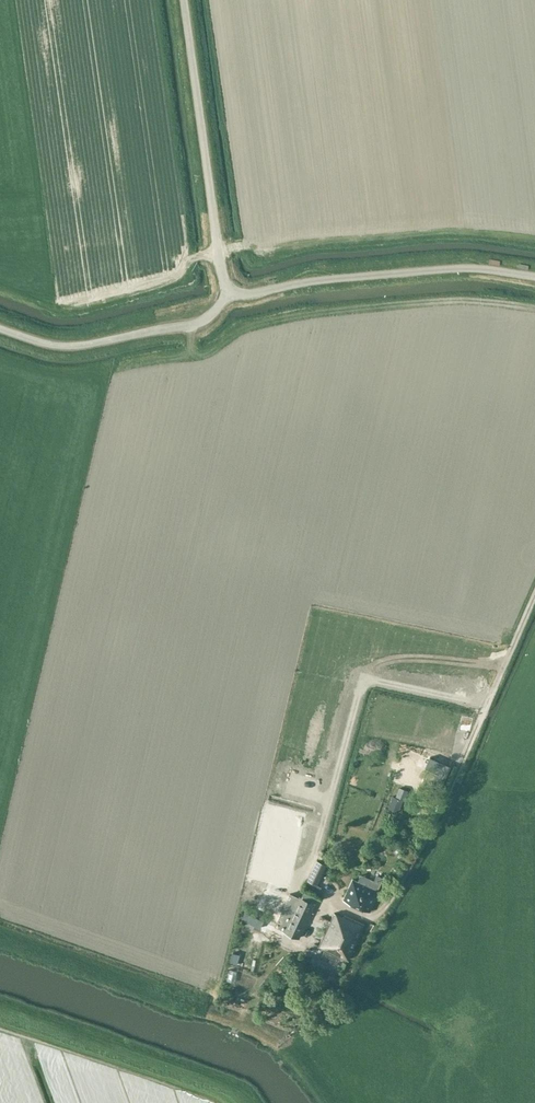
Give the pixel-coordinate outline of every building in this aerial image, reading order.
[(426,767),(437,772),(430,784),(438,788),(449,765),(430,757),(426,767)] [(388,807),(399,812),(403,800),(404,800),(408,790),(399,787),(395,797),(392,796),(388,807)] [(325,866),(316,861),(307,880),(316,884),(325,866)] [(362,874),(359,881),(352,878),(343,899),(370,911),(379,890),(378,890),(384,877),(377,874),(375,880),(362,874)] [(290,892),(274,925),(283,929),(282,930),(299,938),(315,904),(298,896),(290,892)] [(348,959),(364,924),(334,913),(318,946),(348,959)] [(263,920),(255,916),(252,924),(260,928),(263,920)]
